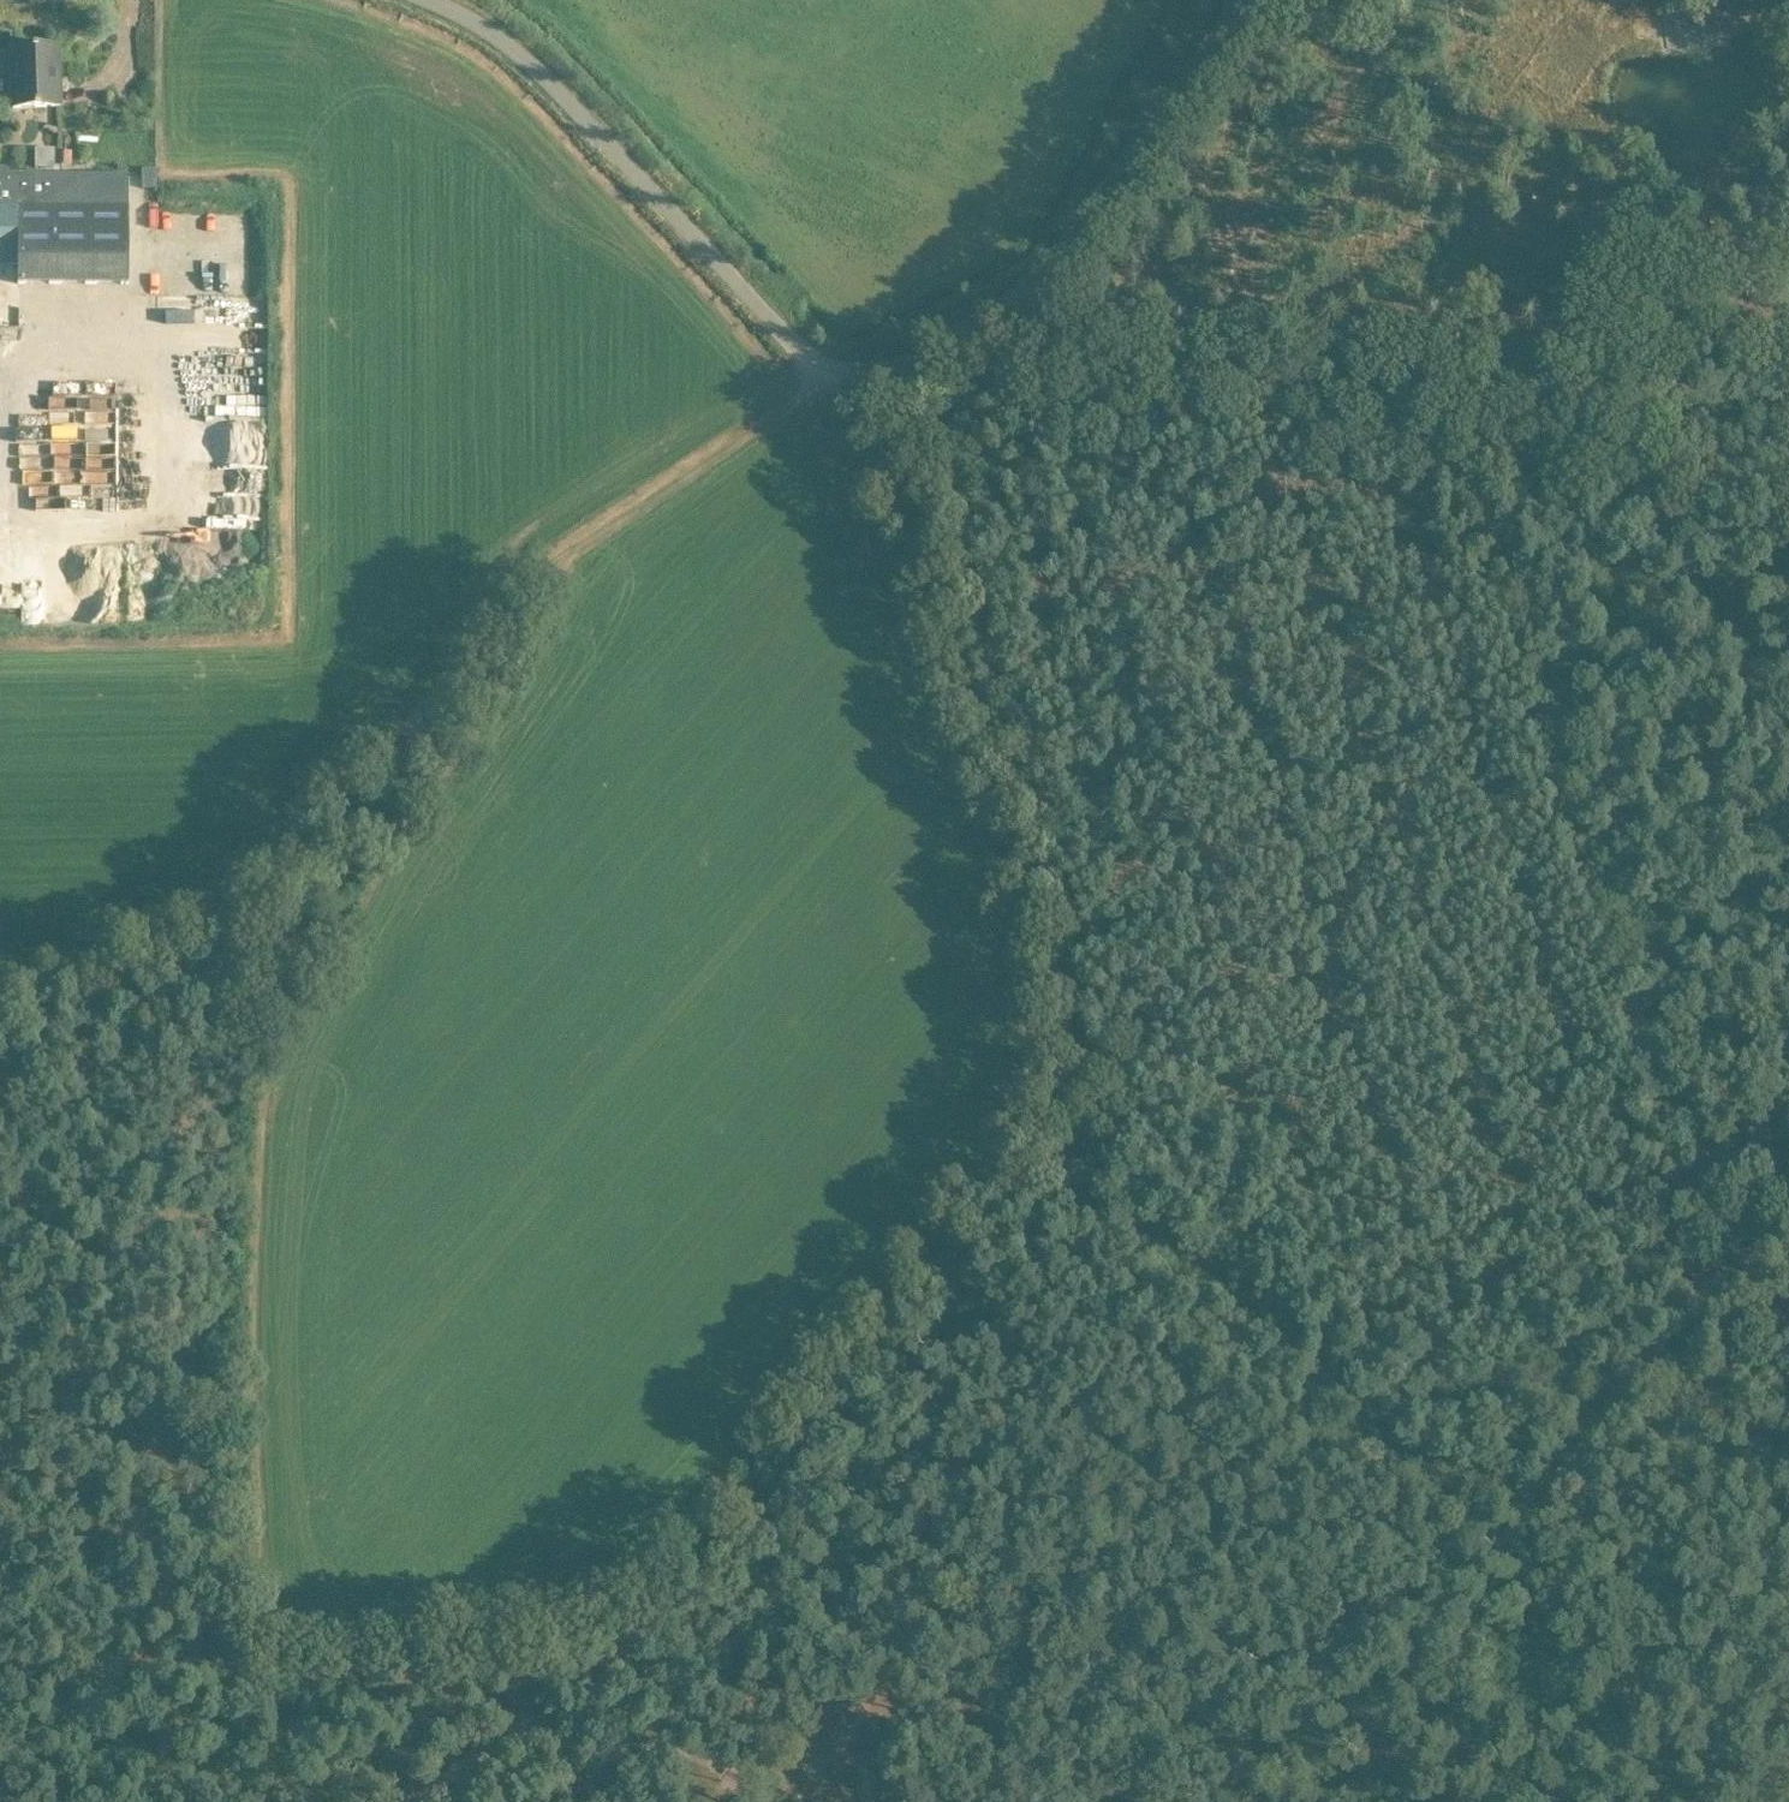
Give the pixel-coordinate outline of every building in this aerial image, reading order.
[(61,108),(59,70),(59,46),(12,47),(14,109),(61,108)] [(37,150),(37,169),(53,169),(53,150),(37,150)] [(7,175),(7,169),(0,169),(0,255),(18,255),(18,285),(127,286),(128,176),(7,175)] [(142,169),(141,187),(155,188),(155,169),(142,169)]
